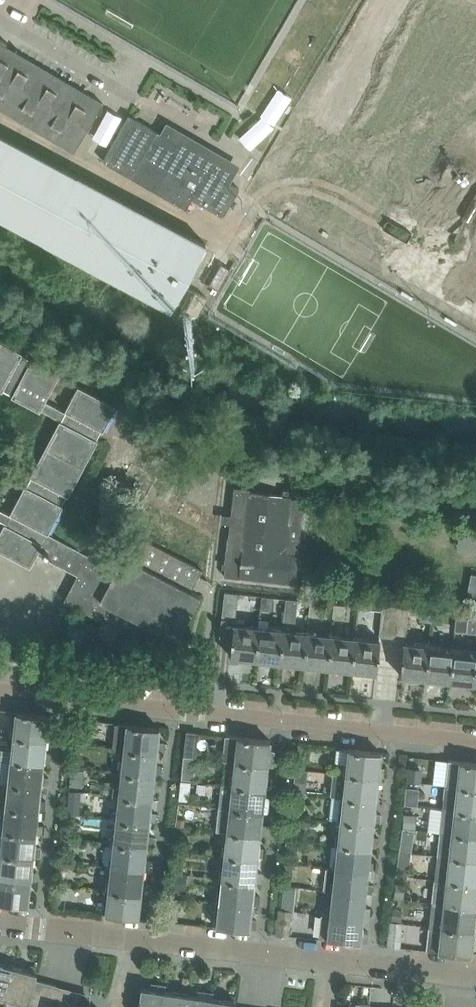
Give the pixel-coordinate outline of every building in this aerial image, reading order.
[(0,37),(0,108),(72,152),(102,104),(6,45),(8,42),(0,37)] [(165,126),(163,130),(160,134),(129,115),(102,160),(186,209),(192,198),(223,216),(239,189),(229,182),(237,168),(165,126)] [(83,261),(75,275),(163,322),(205,244),(0,134),(0,216),(83,261)] [(4,523),(0,531),(0,552),(30,567),(37,554),(77,575),(64,601),(137,640),(145,625),(175,641),(199,597),(190,592),(201,571),(134,535),(124,554),(96,539),(88,556),(47,534),(115,407),(77,386),(9,515),(0,510),(0,521),(4,523)] [(282,494),(233,489),(228,537),(227,537),(224,562),(225,562),(224,576),(239,578),(239,576),(287,582),(290,559),(297,560),(305,492),(283,489),(282,494)] [(345,587),(334,585),(333,599),(344,600),(345,587)] [(221,618),(235,620),(238,593),(224,592),(221,618)] [(260,609),(272,610),(273,597),(262,596),(260,609)] [(284,611),(296,613),(298,600),(286,598),(284,611)] [(309,614),(320,615),(322,602),(310,601),(309,614)] [(333,617),(344,618),(346,605),(334,604),(333,617)] [(379,631),(392,632),(395,606),(382,604),(379,631)] [(395,606),(392,632),(406,634),(408,607),(395,606)] [(431,623),(443,624),(444,611),(432,610),(431,623)] [(456,617),(456,619),(454,630),(466,631),(468,618),(456,617)] [(229,656),(255,659),(258,626),(233,623),(229,656)] [(255,659),(279,662),(282,629),(258,626),(255,659)] [(282,629),(280,662),(303,664),(307,632),(282,629)] [(331,634),(307,632),(303,664),(327,667),(331,634)] [(355,637),(331,634),(327,667),(351,670),(355,637)] [(375,672),(379,640),(355,637),(351,670),(375,672)] [(428,645),(403,642),(399,675),(425,678),(428,645)] [(449,680),(453,648),(428,645),(425,678),(449,680)] [(473,683),(475,656),(475,650),(453,648),(449,680),(473,683)] [(15,712),(12,736),(46,740),(48,716),(15,712)] [(113,748),(124,749),(158,752),(160,728),(116,723),(113,748)] [(198,733),(186,732),(183,756),(196,757),(198,733)] [(226,735),(223,760),(234,761),(267,765),(270,740),(226,735)] [(46,740),(12,736),(10,760),(43,763),(46,740)] [(155,775),(158,752),(124,749),(122,772),(155,775)] [(378,777),(381,753),(348,749),(348,750),(336,749),(335,762),(346,763),(345,773),(378,777)] [(10,760),(7,783),(40,787),(43,763),(10,760)] [(456,785),(475,788),(475,763),(448,760),(445,784),(456,785)] [(234,761),(232,784),(265,788),(267,765),(234,761)] [(82,787),(84,771),(71,769),(69,785),(82,787)] [(153,799),(155,775),(122,772),(120,796),(153,799)] [(375,800),(378,777),(345,773),(334,772),(331,795),(375,800)] [(180,783),(180,785),(179,790),(178,799),(188,800),(190,782),(180,781),(180,783)] [(5,807),(38,810),(40,787),(7,783),(0,783),(0,806),(5,807)] [(232,784),(229,808),(262,811),(265,788),(232,784)] [(453,809),(475,811),(475,788),(456,785),(445,784),(442,808),(453,809)] [(405,803),(417,805),(418,789),(406,788),(405,803)] [(373,824),(375,800),(331,795),(328,819),(340,820),(373,824)] [(120,796),(118,819),(151,822),(153,799),(120,796)] [(35,834),(38,810),(5,807),(2,830),(35,834)] [(229,808),(226,831),(259,835),(262,811),(229,808)] [(453,809),(442,808),(440,831),(475,835),(475,811),(453,809)] [(402,828),(414,829),(415,815),(404,814),(403,814),(402,828)] [(149,846),(151,822),(118,819),(116,843),(149,846)] [(370,847),(373,824),(340,820),(337,844),(370,847)] [(402,828),(399,851),(411,853),(414,830),(402,828)] [(35,834),(2,830),(0,830),(0,854),(33,857),(35,834)] [(226,831),(224,855),(257,858),(259,835),(226,831)] [(440,831),(437,855),(475,859),(475,835),(440,831)] [(147,870),(149,846),(116,843),(113,866),(147,870)] [(337,844),(335,867),(368,871),(370,847),(337,844)] [(411,853),(399,851),(396,874),(408,876),(411,853)] [(30,881),(33,857),(0,854),(0,878),(30,881)] [(224,855),(221,878),(254,882),(257,858),(224,855)] [(437,855),(434,878),(475,883),(475,859),(437,855)] [(113,866),(111,890),(144,893),(147,870),(113,866)] [(335,867),(332,891),(365,894),(368,871),(335,867)] [(0,878),(0,902),(27,905),(30,881),(0,878)] [(221,878),(219,902),(252,905),(254,882),(221,878)] [(432,902),(475,907),(475,883),(434,878),(432,902)] [(144,893),(111,890),(109,915),(111,916),(111,914),(142,917),(144,893)] [(332,891),(329,914),(363,918),(365,894),(332,891)] [(252,905),(219,902),(216,927),(218,927),(219,926),(249,930),(252,905)] [(429,925),(473,930),(475,907),(432,902),(429,925)] [(363,918),(329,914),(327,939),(329,940),(329,939),(360,942),(363,918)] [(387,946),(399,947),(402,923),(390,922),(387,946)] [(473,930),(429,925),(426,949),(438,951),(437,952),(440,952),(440,951),(471,954),(473,930)] [(5,998),(13,966),(0,963),(0,996),(5,998)] [(29,1004),(30,1003),(29,1003),(34,980),(36,972),(13,966),(5,998),(29,1004)] [(30,1003),(40,1006),(46,983),(34,980),(29,1003),(30,1003)] [(45,1006),(52,1006),(57,986),(46,983),(40,1006),(45,1006)] [(165,990),(166,985),(155,983),(155,989),(141,987),(138,1006),(163,1006),(165,990)] [(52,1006),(64,1006),(69,989),(57,986),(52,1006)] [(64,1006),(77,1006),(80,997),(81,992),(69,989),(64,1006)] [(188,994),(165,990),(163,1006),(186,1006),(188,994)] [(186,1006),(210,1006),(212,998),(213,992),(202,990),(201,996),(188,994),(186,1006)] [(88,999),(80,997),(77,1006),(88,1006),(88,999)] [(236,1001),(212,998),(210,1006),(235,1006),(236,1001)]
